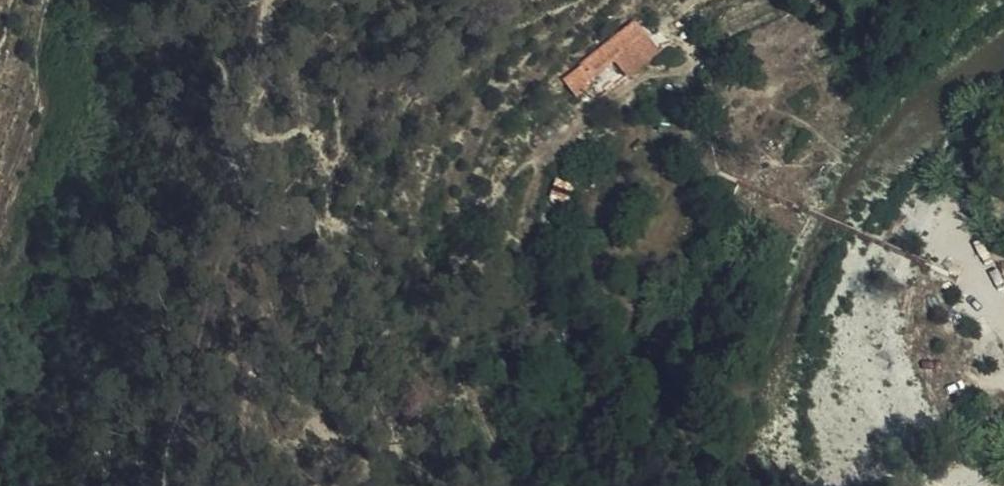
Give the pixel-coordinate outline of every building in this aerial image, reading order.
[(626,65),(617,53),(600,64),(608,77),(626,65)] [(608,77),(600,64),(574,82),(557,95),(568,110),(579,101),(576,97),(582,93),(583,94),(608,77)]
